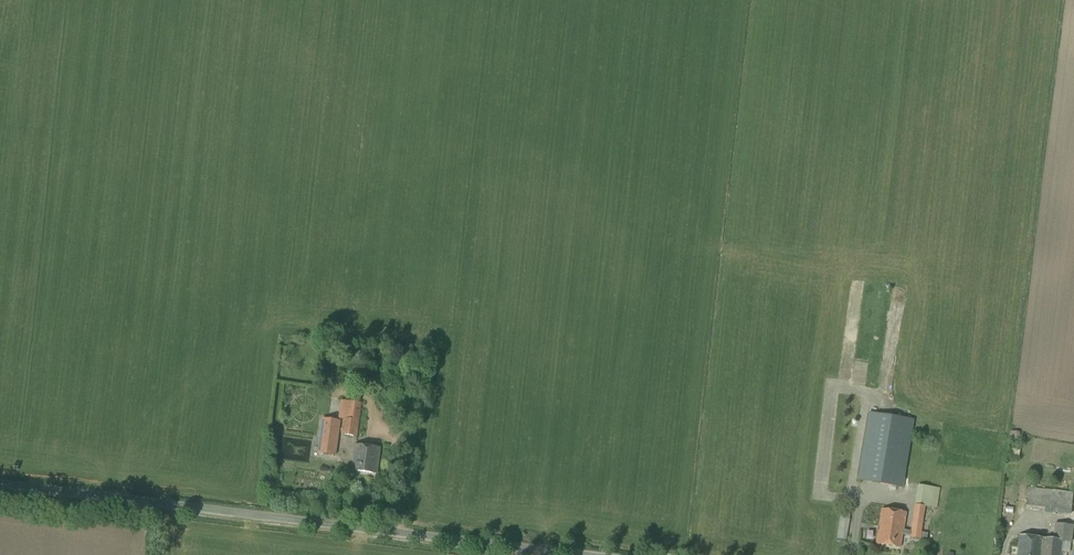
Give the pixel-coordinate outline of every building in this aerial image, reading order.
[(854,289),(864,291),(866,281),(856,279),(854,289)] [(896,296),(908,299),(911,286),(900,283),(896,296)] [(356,437),(361,403),(340,400),(337,419),(343,420),(341,434),(356,437)] [(914,419),(868,412),(857,481),(903,488),(914,419)] [(341,421),(322,418),(320,437),(326,437),(324,453),(337,454),(341,421)] [(376,473),(380,447),(355,444),(352,470),(376,473)] [(936,508),(939,488),(917,485),(910,531),(903,530),(906,512),(881,509),(876,544),(901,547),(903,535),(910,536),(910,537),(926,540),(927,534),(921,533),(925,507),(936,508)] [(1071,515),(1073,493),(1028,488),(1025,510),(1071,515)] [(841,507),(840,520),(849,522),(851,508),(841,507)] [(1044,539),(1042,554),(1060,554),(1062,542),(1070,543),(1072,527),(1057,525),(1055,541),(1044,539)] [(1044,539),(1019,536),(1016,554),(1042,554),(1044,539)]
